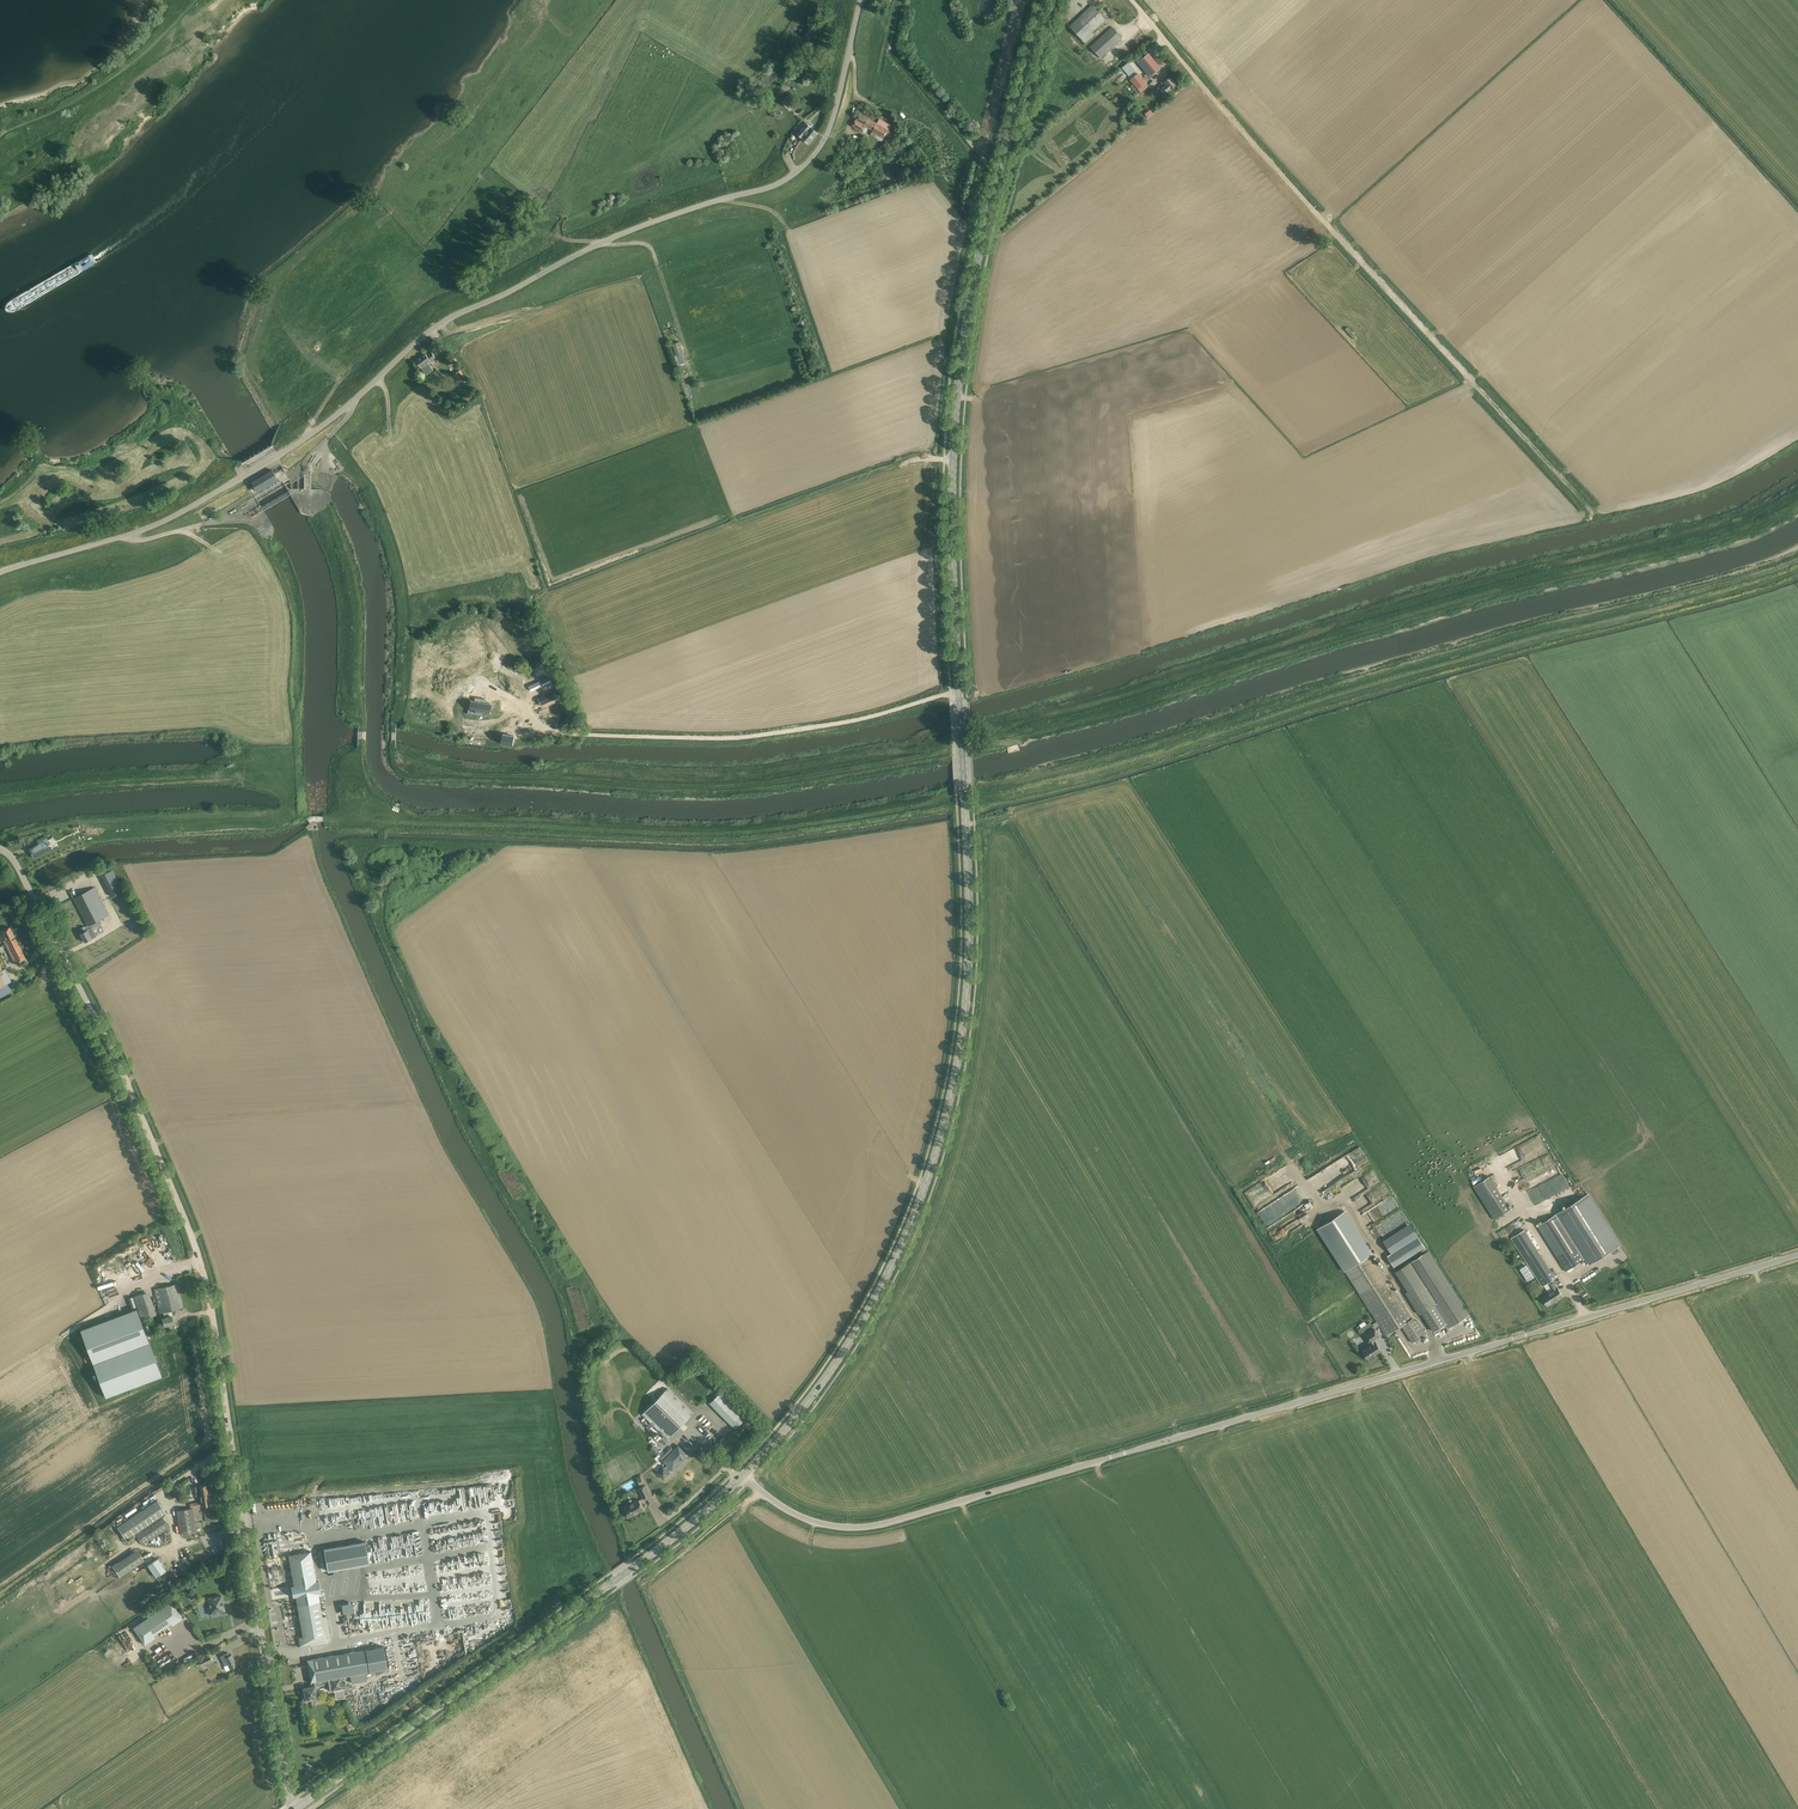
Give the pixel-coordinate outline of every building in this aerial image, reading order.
[(1097,11),(1091,5),(1069,26),(1073,31),(1085,43),(1094,35),(1091,32),(1104,20),(1108,16),(1100,8),(1097,11)] [(1122,37),(1112,27),(1090,47),(1100,58),(1122,37)] [(1160,68),(1148,53),(1137,62),(1146,73),(1144,75),(1146,78),(1149,76),(1149,77),(1160,68)] [(1121,68),(1129,76),(1135,70),(1128,62),(1121,68)] [(1138,74),(1130,80),(1138,89),(1139,90),(1141,93),(1147,87),(1144,84),(1145,83),(1138,74)] [(1162,87),(1166,92),(1176,84),(1170,76),(1168,78),(1167,77),(1162,81),(1161,83),(1164,86),(1162,87)] [(793,102),(788,96),(781,101),(787,108),(793,102)] [(859,113),(852,124),(858,128),(863,131),(866,127),(868,128),(873,131),(872,132),(883,138),(888,130),(877,123),(872,121),(864,116),(859,113)] [(808,124),(806,122),(804,123),(806,125),(798,134),(808,143),(817,133),(808,125),(808,124)] [(897,151),(902,147),(897,139),(891,143),(897,151)] [(902,147),(897,151),(896,151),(901,157),(906,153),(902,147)] [(1356,336),(1348,327),(1345,329),(1354,339),(1356,336)] [(686,362),(679,342),(669,345),(673,357),(674,356),(677,365),(686,362)] [(424,353),(415,360),(419,365),(421,368),(422,367),(424,370),(429,366),(427,363),(435,358),(435,357),(431,352),(430,352),(427,355),(425,353),(424,353)] [(465,376),(460,370),(453,376),(461,386),(466,383),(462,378),(465,376)] [(277,478),(272,470),(251,482),(256,491),(277,478)] [(490,713),(492,703),(483,702),(482,702),(482,699),(482,698),(475,697),(474,701),(470,700),(470,701),(471,701),(470,710),(474,711),(476,711),(485,712),(490,713)] [(503,734),(502,736),(501,743),(513,745),(514,736),(507,735),(503,734)] [(52,838),(47,840),(45,837),(45,836),(37,840),(39,844),(30,849),(30,850),(34,857),(48,851),(48,850),(56,846),(52,838)] [(112,869),(101,875),(112,896),(123,891),(112,869)] [(94,887),(73,898),(87,926),(90,924),(92,923),(94,926),(94,927),(96,927),(100,925),(101,924),(99,920),(108,915),(94,887)] [(84,926),(80,928),(82,932),(80,933),(85,942),(91,939),(96,936),(92,927),(87,930),(86,930),(85,927),(84,926)] [(3,940),(5,944),(15,963),(25,958),(9,927),(1,931),(5,939),(3,940)] [(2,970),(0,965),(0,987),(11,981),(5,969),(2,970)] [(1538,1135),(1509,1149),(1515,1151),(1518,1151),(1519,1154),(1520,1153),(1528,1157),(1512,1164),(1512,1168),(1514,1169),(1519,1167),(1519,1169),(1522,1171),(1520,1172),(1519,1175),(1522,1183),(1532,1178),(1535,1172),(1541,1169),(1539,1165),(1532,1168),(1531,1166),(1519,1166),(1525,1163),(1526,1163),(1530,1161),(1530,1154),(1543,1147),(1538,1135)] [(1274,1149),(1268,1152),(1272,1161),(1279,1158),(1274,1149)] [(1331,1175),(1337,1171),(1333,1165),(1327,1169),(1331,1175)] [(1334,1184),(1342,1180),(1340,1175),(1331,1179),(1334,1184)] [(1473,1186),(1494,1219),(1510,1209),(1490,1175),(1473,1186)] [(1530,1181),(1534,1187),(1543,1182),(1540,1176),(1530,1181)] [(1537,1226),(1565,1271),(1586,1259),(1589,1264),(1620,1245),(1621,1244),(1589,1193),(1537,1226)] [(1520,1232),(1525,1229),(1526,1229),(1512,1208),(1510,1209),(1494,1219),(1495,1220),(1489,1223),(1502,1243),(1511,1237),(1512,1238),(1520,1232)] [(1413,1320),(1344,1211),(1317,1228),(1385,1335),(1401,1325),(1412,1343),(1426,1334),(1417,1320),(1413,1320)] [(1556,1288),(1553,1283),(1552,1284),(1550,1281),(1555,1278),(1525,1229),(1520,1232),(1512,1238),(1542,1286),(1544,1285),(1549,1293),(1542,1297),(1543,1298),(1542,1299),(1543,1301),(1545,1301),(1548,1306),(1563,1296),(1557,1288),(1556,1288)] [(1391,1254),(1387,1256),(1393,1266),(1424,1247),(1418,1236),(1391,1254)] [(150,1247),(152,1253),(161,1250),(159,1244),(150,1247)] [(1396,1271),(1408,1290),(1405,1293),(1418,1314),(1421,1312),(1433,1331),(1445,1323),(1448,1328),(1469,1315),(1428,1251),(1396,1271)] [(164,1252),(152,1256),(154,1263),(166,1259),(164,1252)] [(1526,1265),(1520,1269),(1528,1281),(1534,1277),(1526,1265)] [(162,1318),(164,1325),(173,1323),(171,1316),(170,1316),(168,1311),(183,1308),(177,1283),(154,1289),(159,1313),(163,1312),(164,1317),(162,1318)] [(136,1309),(80,1330),(106,1397),(162,1376),(136,1309)] [(1369,1322),(1366,1324),(1361,1328),(1358,1330),(1360,1332),(1371,1325),(1369,1322)] [(1367,1359),(1380,1351),(1375,1342),(1374,1342),(1373,1340),(1379,1336),(1375,1329),(1364,1336),(1368,1343),(1370,1342),(1371,1344),(1361,1350),(1367,1359)] [(709,1402),(731,1424),(744,1411),(723,1390),(709,1402)] [(652,1424),(663,1435),(660,1439),(664,1443),(694,1413),(676,1396),(664,1409),(662,1406),(660,1408),(654,1402),(645,1411),(655,1421),(652,1424)] [(650,1448),(657,1455),(660,1452),(653,1445),(650,1448)] [(660,1469),(657,1473),(663,1479),(670,1473),(669,1472),(671,1469),(677,1463),(678,1464),(687,1455),(678,1445),(663,1461),(664,1462),(667,1465),(665,1468),(662,1465),(658,1468),(660,1469)] [(196,1497),(201,1496),(208,1495),(206,1485),(195,1487),(196,1497)] [(651,1495),(645,1485),(638,1488),(643,1499),(651,1495)] [(180,1534),(197,1531),(193,1507),(201,1506),(210,1505),(208,1495),(201,1496),(201,1500),(200,1500),(200,1502),(190,1504),(191,1508),(176,1510),(180,1534)] [(166,1513),(157,1500),(117,1527),(126,1539),(166,1513)] [(644,1509),(639,1500),(623,1508),(628,1518),(644,1509)] [(142,1544),(168,1527),(162,1518),(136,1535),(142,1544)] [(102,1547),(109,1542),(104,1536),(97,1541),(102,1547)] [(365,1541),(324,1548),(328,1571),(369,1563),(365,1541)] [(121,1576),(146,1561),(139,1549),(114,1565),(121,1576)] [(298,1637),(300,1646),(310,1644),(310,1646),(327,1643),(330,1638),(326,1616),(322,1617),(318,1592),(321,1592),(321,1591),(318,1591),(316,1583),(319,1582),(316,1582),(311,1551),(288,1555),(294,1585),(291,1586),(294,1586),(295,1596),(293,1596),(293,1597),(296,1596),(303,1637),(298,1637)] [(187,1555),(181,1558),(187,1567),(192,1563),(187,1555)] [(158,1558),(148,1565),(156,1577),(166,1571),(158,1558)] [(344,1592),(344,1582),(331,1582),(332,1592),(344,1592)] [(224,1610),(223,1604),(221,1595),(208,1598),(210,1606),(208,1607),(209,1615),(216,1613),(216,1612),(224,1610)] [(171,1623),(173,1625),(182,1618),(171,1602),(133,1628),(145,1645),(154,1638),(153,1635),(171,1623)] [(387,1668),(383,1646),(307,1659),(311,1682),(311,1686),(315,1686),(314,1681),(328,1679),(341,1676),(350,1675),(352,1683),(366,1681),(365,1672),(387,1668)] [(232,1655),(229,1656),(228,1652),(220,1656),(225,1666),(228,1664),(230,1669),(237,1666),(232,1655)] [(201,1666),(212,1660),(209,1655),(198,1661),(201,1666)] [(335,1690),(336,1699),(345,1697),(341,1676),(328,1679),(331,1691),(335,1690)] [(311,1686),(303,1688),(304,1694),(302,1694),(304,1701),(311,1700),(311,1698),(317,1697),(315,1690),(318,1690),(317,1686),(315,1686),(311,1686)]
